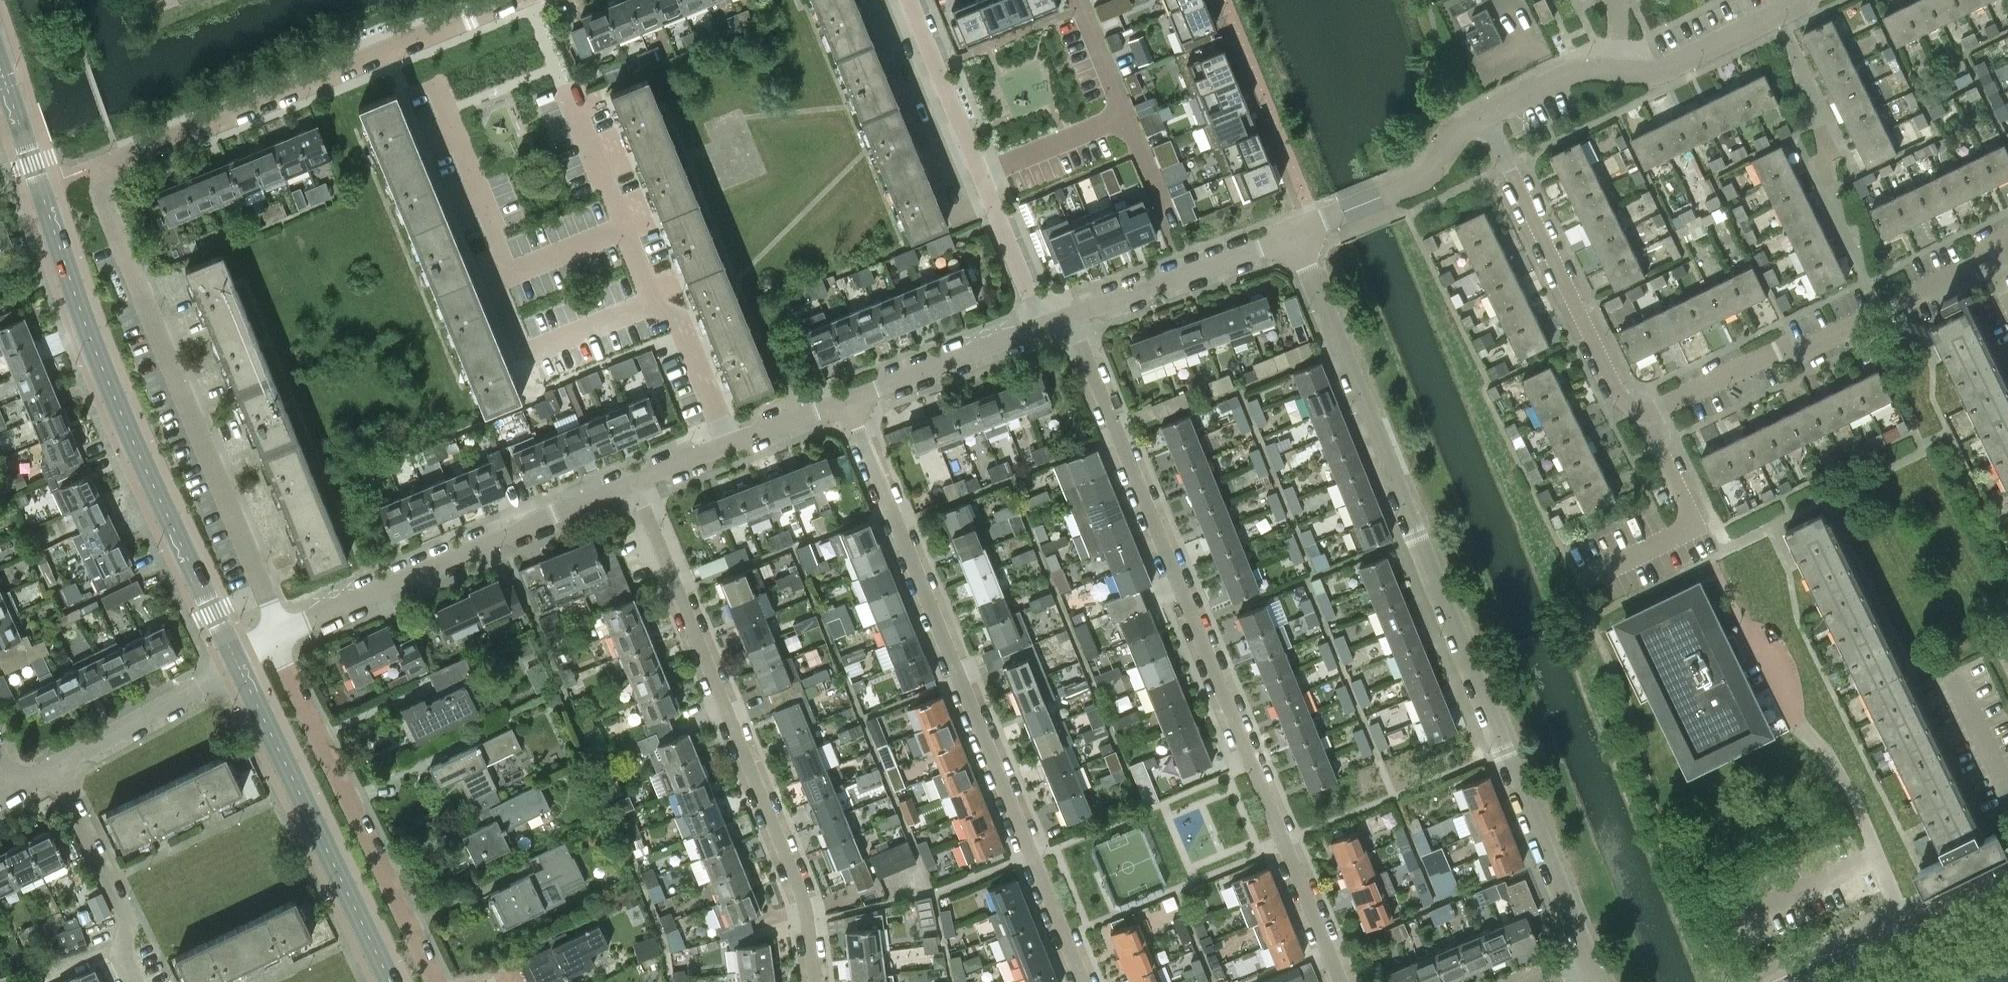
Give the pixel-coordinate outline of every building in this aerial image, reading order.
[(626,0),(621,0),(603,7),(617,42),(640,32),(626,0)] [(653,0),(626,0),(640,32),(662,23),(653,0)] [(662,23),(684,14),(679,0),(653,0),(662,23)] [(684,14),(707,5),(705,0),(679,0),(684,14)] [(820,24),(833,55),(870,40),(854,0),(811,0),(820,24)] [(951,10),(957,23),(951,26),(958,43),(964,41),(966,47),(989,37),(974,0),(951,10)] [(989,37),(1012,28),(1000,0),(974,0),(989,37)] [(1012,28),(1034,19),(1026,0),(1000,0),(1012,28)] [(1034,19),(1058,9),(1055,3),(1054,0),(1026,0),(1034,19)] [(1094,7),(1100,21),(1123,12),(1119,0),(1110,0),(1094,7)] [(1166,12),(1196,0),(1161,0),(1166,12)] [(1166,12),(1182,51),(1183,52),(1214,39),(1210,30),(1214,28),(1202,0),(1196,0),(1166,12)] [(1544,22),(1554,17),(1546,0),(1541,0),(1534,3),(1544,22)] [(1906,5),(1921,34),(1943,24),(1931,0),(1917,0),(1906,5)] [(1943,24),(1965,13),(1958,0),(1931,0),(1943,24)] [(1986,0),(1958,0),(1965,13),(1987,2),(1986,0)] [(1869,2),(1860,6),(1866,19),(1876,15),(1869,2)] [(1898,45),(1921,34),(1906,5),(1884,16),(1898,45)] [(584,26),(571,32),(581,56),(591,52),(590,50),(593,48),(594,51),(596,50),(597,50),(617,42),(603,7),(580,17),(584,26)] [(1467,32),(1477,53),(1478,55),(1479,54),(1478,52),(1502,41),(1503,42),(1504,42),(1487,8),(1486,8),(1487,10),(1473,17),(1473,15),(1472,15),(1477,27),(1467,32)] [(748,9),(737,14),(743,28),(753,24),(748,9)] [(737,14),(727,18),(733,32),(743,28),(737,14)] [(1814,56),(1843,42),(1832,19),(1803,33),(1814,56)] [(1985,28),(1989,37),(2000,32),(1996,23),(1985,28)] [(1886,37),(1881,26),(1873,30),(1879,41),(1886,37)] [(702,28),(692,32),(698,46),(708,42),(702,28)] [(698,46),(692,32),(682,36),(688,51),(698,46)] [(1117,32),(1106,37),(1112,52),(1123,47),(1117,32)] [(1961,42),(1965,49),(1979,42),(1975,35),(1961,42)] [(1182,51),(1173,55),(1178,66),(1183,64),(1195,93),(1193,94),(1194,94),(1234,78),(1222,48),(1218,50),(1214,51),(1210,42),(1214,40),(1214,39),(1183,52),(1182,51)] [(895,101),(870,40),(833,55),(858,116),(895,101)] [(1825,78),(1854,64),(1843,42),(1814,56),(1825,78)] [(657,46),(647,50),(653,65),(663,61),(657,46)] [(1890,46),(1883,50),(1888,61),(1896,57),(1890,46)] [(643,69),(653,65),(647,50),(637,55),(643,69)] [(1149,54),(1136,59),(1139,66),(1148,63),(1152,61),(1149,54)] [(607,83),(630,74),(625,60),(602,69),(607,83)] [(1985,60),(1974,65),(1979,76),(1990,71),(1985,60)] [(1836,100),(1865,86),(1854,64),(1825,78),(1836,100)] [(1901,68),(1894,72),(1899,82),(1906,79),(1901,68)] [(1954,79),(1958,87),(1974,80),(1969,71),(1954,79)] [(1134,72),(1123,77),(1130,95),(1141,90),(1134,72)] [(1765,74),(1743,85),(1757,114),(1779,103),(1765,74)] [(634,154),(671,139),(646,78),(609,93),(634,154)] [(1234,78),(1194,94),(1194,95),(1206,124),(1247,107),(1246,106),(1245,106),(1242,97),(1242,95),(1241,95),(1234,78)] [(1994,79),(1983,84),(1989,95),(1999,90),(1994,79)] [(1930,91),(1934,100),(1949,92),(1945,83),(1930,91)] [(1757,114),(1743,85),(1721,96),(1735,125),(1757,114)] [(1846,122),(1876,108),(1865,86),(1836,100),(1846,122)] [(1981,95),(1976,86),(1966,91),(1970,100),(1981,95)] [(1913,91),(1905,95),(1910,105),(1918,102),(1913,91)] [(358,108),(383,168),(420,153),(395,93),(358,108)] [(1721,96),(1698,106),(1713,136),(1735,125),(1721,96)] [(883,177),(920,162),(895,101),(858,116),(883,177)] [(1933,118),(1946,112),(1941,102),(1928,108),(1933,118)] [(1994,106),(2001,121),(2007,118),(2007,111),(2003,102),(1994,106)] [(1698,106),(1676,117),(1691,146),(1713,136),(1698,106)] [(1206,124),(1202,125),(1211,148),(1256,130),(1255,129),(1249,114),(1246,108),(1247,108),(1247,107),(1206,124)] [(1846,122),(1857,144),(1886,130),(1876,108),(1846,122)] [(1157,109),(1139,117),(1146,136),(1165,128),(1157,109)] [(1913,117),(1925,139),(1934,135),(1922,112),(1913,117)] [(1676,117),(1654,128),(1669,157),(1691,146),(1676,117)] [(1793,133),(1788,124),(1776,130),(1780,139),(1793,133)] [(295,134),(309,168),(331,159),(317,125),(295,134)] [(1646,168),(1669,157),(1654,128),(1632,139),(1646,168)] [(1256,130),(1211,148),(1222,175),(1223,176),(1267,158),(1256,130)] [(1886,130),(1857,144),(1868,167),(1897,152),(1886,130)] [(295,134),(272,143),(286,177),(309,168),(295,134)] [(1628,145),(1623,134),(1615,138),(1621,149),(1628,145)] [(1758,150),(1771,144),(1766,134),(1754,141),(1758,150)] [(634,154),(659,215),(697,200),(671,139),(634,154)] [(1168,140),(1152,147),(1156,156),(1172,150),(1168,140)] [(1552,156),(1563,178),(1592,164),(1581,142),(1552,156)] [(1924,147),(1927,154),(1938,149),(1935,142),(1924,147)] [(286,177),(272,143),(250,152),(264,187),(286,177)] [(1996,184),(2007,179),(2007,151),(2005,144),(1982,155),(1996,184)] [(1735,161),(1749,154),(1744,145),(1730,152),(1735,161)] [(1764,182),(1792,167),(1782,145),(1753,160),(1764,182)] [(1635,160),(1629,147),(1619,151),(1626,164),(1635,160)] [(250,152),(227,161),(241,196),(264,187),(250,152)] [(1902,157),(1906,164),(1916,159),(1913,152),(1902,157)] [(408,230),(445,215),(420,153),(383,168),(408,230)] [(1960,166),(1974,195),(1996,184),(1982,155),(1960,166)] [(1713,171),(1726,165),(1722,156),(1709,162),(1713,171)] [(1222,175),(1220,176),(1232,204),(1278,185),(1267,158),(1223,176),(1222,175)] [(241,196),(227,161),(205,171),(219,205),(241,196)] [(920,162),(883,177),(909,239),(946,224),(920,162)] [(1890,163),(1880,168),(1883,175),(1894,170),(1890,163)] [(1602,186),(1592,164),(1563,178),(1573,200),(1602,186)] [(1938,176),(1952,206),(1974,195),(1960,166),(1938,176)] [(1764,182),(1774,203),(1803,189),(1792,167),(1764,182)] [(1111,168),(1100,172),(1103,180),(1114,175),(1111,168)] [(1646,183),(1639,169),(1630,173),(1637,188),(1646,183)] [(205,171),(183,180),(197,214),(219,205),(205,171)] [(1863,176),(1866,184),(1877,179),(1873,171),(1863,176)] [(1099,172),(1088,177),(1091,184),(1103,180),(1099,172)] [(1916,187),(1930,216),(1952,206),(1938,176),(1916,187)] [(175,223),(197,214),(183,180),(149,193),(154,204),(149,206),(172,262),(210,246),(204,232),(182,240),(175,223)] [(1181,180),(1167,186),(1171,197),(1186,191),(1181,180)] [(325,182),(314,186),(321,201),(331,197),(325,182)] [(1731,182),(1722,187),(1728,200),(1737,195),(1731,182)] [(321,201),(314,186),(305,190),(311,205),(321,201)] [(1613,208),(1602,186),(1573,200),(1584,222),(1613,208)] [(1894,198),(1908,227),(1930,216),(1916,187),(1894,198)] [(300,188),(291,191),(298,208),(307,205),(300,188)] [(1061,188),(1054,191),(1058,202),(1066,199),(1061,188)] [(1803,189),(1774,203),(1785,226),(1814,211),(1803,189)] [(1115,209),(1114,209),(1129,246),(1156,235),(1154,230),(1159,228),(1144,190),(1124,199),(1126,204),(1115,209)] [(1655,201),(1649,190),(1642,194),(1647,205),(1655,201)] [(1710,211),(1723,205),(1718,195),(1705,201),(1710,211)] [(1908,227),(1894,198),(1871,209),(1885,238),(1908,227)] [(280,200),(271,204),(277,219),(287,215),(280,200)] [(697,200),(659,215),(685,277),(722,262),(697,200)] [(1113,203),(1090,213),(1107,255),(1129,246),(1114,209),(1115,209),(1113,203)] [(277,219),(271,204),(260,209),(266,223),(277,219)] [(1742,204),(1733,209),(1739,222),(1748,217),(1742,204)] [(1196,217),(1191,206),(1178,211),(1182,222),(1196,217)] [(1595,245),(1624,230),(1613,208),(1584,222),(1595,245)] [(1680,215),(1684,224),(1697,218),(1692,208),(1680,215)] [(1467,248),(1496,233),(1485,211),(1456,225),(1467,248)] [(1785,226),(1796,248),(1825,233),(1814,211),(1785,226)] [(1666,225),(1660,212),(1651,216),(1657,229),(1666,225)] [(1067,222),(1066,223),(1084,265),(1107,255),(1090,213),(1067,222)] [(1706,225),(1717,220),(1713,213),(1702,218),(1706,225)] [(433,291),(470,276),(445,215),(408,230),(433,291)] [(226,223),(232,238),(242,233),(236,219),(226,223)] [(1066,219),(1040,230),(1047,248),(1052,246),(1063,274),(1084,265),(1066,223),(1067,222),(1066,219)] [(0,221),(0,249),(11,245),(2,221),(0,221)] [(226,223),(204,232),(210,246),(232,238),(226,223)] [(1680,237),(1691,232),(1687,225),(1676,230),(1680,237)] [(1745,233),(1750,244),(1757,240),(1752,229),(1745,233)] [(1635,252),(1624,230),(1595,245),(1605,267),(1635,252)] [(1478,270),(1507,256),(1496,233),(1467,248),(1478,270)] [(1796,248),(1807,270),(1836,255),(1825,233),(1796,248)] [(955,248),(949,234),(926,243),(932,257),(955,248)] [(1671,234),(1664,238),(1665,240),(1670,251),(1677,247),(1671,234)] [(1432,235),(1423,239),(1429,253),(1439,248),(1432,235)] [(902,252),(908,267),(918,263),(912,249),(902,252)] [(1764,250),(1755,254),(1760,266),(1769,261),(1764,250)] [(908,267),(902,252),(893,256),(899,271),(908,267)] [(1635,252),(1605,267),(1616,289),(1646,275),(1635,252)] [(185,268),(210,329),(247,314),(222,253),(185,268)] [(1847,279),(1836,255),(1807,270),(1818,293),(1847,279)] [(1488,292),(1518,278),(1507,256),(1478,270),(1488,292)] [(685,277),(710,338),(747,322),(722,262),(685,277)] [(1683,264),(1672,269),(1677,278),(1687,273),(1683,264)] [(869,266),(858,271),(864,285),(874,281),(869,266)] [(940,276),(954,310),(976,301),(969,282),(972,281),(966,268),(963,269),(962,266),(940,276)] [(1731,277),(1744,307),(1767,296),(1753,266),(1731,277)] [(1763,272),(1770,286),(1779,281),(1772,267),(1763,272)] [(854,289),(864,285),(858,271),(848,275),(854,289)] [(1663,274),(1650,280),(1654,289),(1667,283),(1663,274)] [(458,352),(495,337),(470,276),(433,291),(458,352)] [(940,276),(917,285),(931,319),(954,310),(940,276)] [(1744,307),(1731,277),(1708,288),(1722,317),(1744,307)] [(1499,314),(1528,300),(1518,278),(1488,292),(1499,314)] [(811,283),(817,298),(827,293),(821,279),(811,283)] [(807,302),(817,298),(811,283),(801,287),(807,302)] [(1646,294),(1641,284),(1628,291),(1632,300),(1646,294)] [(931,319),(917,285),(895,294),(909,328),(931,319)] [(1722,317),(1708,288),(1686,299),(1700,328),(1722,317)] [(787,293),(777,297),(782,312),(793,307),(787,293)] [(1250,301),(1241,304),(1252,335),(1274,327),(1272,322),(1273,321),(1264,296),(1261,297),(1258,293),(1251,296),(1250,301)] [(1459,293),(1451,296),(1457,307),(1464,303),(1459,293)] [(1785,293),(1776,298),(1782,310),(1791,305),(1785,293)] [(895,294),(872,303),(886,337),(909,328),(895,294)] [(2006,388),(1968,309),(1967,309),(1964,302),(1960,294),(1943,302),(1944,302),(1947,310),(1948,310),(1951,317),(1931,327),(2007,485),(2007,392),(2006,388)] [(1619,295),(1605,302),(1610,311),(1613,309),(1624,304),(1619,295)] [(1664,310),(1678,339),(1700,328),(1686,299),(1664,310)] [(1510,336),(1539,322),(1528,300),(1499,314),(1510,336)] [(886,337),(872,303),(850,312),(864,347),(886,337)] [(1241,304),(1219,312),(1228,337),(1231,346),(1253,339),(1252,335),(1241,304)] [(3,352),(34,340),(24,317),(19,319),(15,309),(0,315),(0,354),(3,352)] [(822,310),(799,320),(804,331),(814,355),(818,365),(842,356),(827,322),(822,310)] [(1642,320),(1657,349),(1678,339),(1664,310),(1642,320)] [(850,312),(827,322),(842,356),(864,347),(850,312)] [(1228,337),(1219,312),(1197,320),(1206,345),(1228,337)] [(210,329),(235,390),(272,375),(247,314),(210,329)] [(1470,315),(1462,318),(1467,329),(1475,325),(1470,315)] [(1175,327),(1174,328),(1185,356),(1197,352),(1196,349),(1206,345),(1197,320),(1188,323),(1184,320),(1176,322),(1175,327)] [(1657,349),(1642,320),(1620,331),(1634,360),(1657,349)] [(772,384),(747,322),(710,338),(735,399),(772,384)] [(1539,322),(1510,336),(1521,359),(1550,344),(1539,322)] [(1152,335),(1163,367),(1164,369),(1174,365),(1173,360),(1185,356),(1174,328),(1152,335)] [(1163,367),(1152,335),(1143,339),(1139,335),(1131,338),(1130,343),(1129,343),(1133,355),(1126,357),(1133,377),(1163,367)] [(1482,335),(1473,340),(1478,350),(1487,346),(1482,335)] [(458,352),(484,413),(521,398),(495,337),(458,352)] [(34,340),(3,352),(12,375),(43,362),(34,340)] [(1283,352),(1262,361),(1267,374),(1289,365),(1283,352)] [(637,371),(632,357),(609,366),(614,380),(637,371)] [(1267,374),(1262,361),(1251,365),(1257,378),(1267,374)] [(43,362),(12,375),(21,397),(52,384),(43,362)] [(1292,372),(1301,394),(1301,395),(1328,384),(1319,362),(1292,372)] [(1487,369),(1492,380),(1500,376),(1495,365),(1487,369)] [(1533,402),(1563,388),(1552,365),(1522,380),(1533,402)] [(1856,381),(1870,410),(1893,399),(1879,370),(1856,381)] [(586,375),(592,389),(602,385),(596,371),(586,375)] [(1218,378),(1223,392),(1233,388),(1228,374),(1218,378)] [(235,390),(260,452),(297,436),(272,375),(235,390)] [(592,389),(586,375),(576,379),(582,394),(592,389)] [(1026,410),(1029,419),(1052,411),(1048,401),(1049,401),(1039,376),(1017,384),(1026,410)] [(1223,392),(1218,378),(1207,382),(1213,396),(1223,392)] [(1856,381),(1834,392),(1848,421),(1870,410),(1856,381)] [(52,384),(21,397),(31,420),(61,407),(52,384)] [(1026,410),(1017,384),(995,393),(1005,421),(1017,417),(1016,413),(1026,410)] [(1310,416),(1336,406),(1328,384),(1301,395),(1310,416)] [(1500,396),(1495,385),(1488,389),(1493,399),(1500,396)] [(1544,424),(1573,410),(1563,388),(1533,402),(1544,424)] [(552,389),(543,392),(544,393),(546,399),(555,396),(552,390),(552,389)] [(1184,392),(1174,396),(1179,410),(1189,406),(1184,392)] [(1848,421),(1834,392),(1812,402),(1826,431),(1848,421)] [(995,393),(973,401),(982,426),(986,437),(1008,429),(1005,421),(995,393)] [(649,398),(648,395),(625,405),(639,439),(662,429),(654,411),(658,410),(652,397),(649,398)] [(545,400),(550,414),(560,410),(555,396),(546,399),(545,400)] [(1179,410),(1174,396),(1151,405),(1156,419),(1179,410)] [(1247,402),(1252,414),(1262,411),(1257,398),(1247,402)] [(550,414),(545,400),(534,404),(540,418),(550,414)] [(982,426),(973,401),(950,409),(960,435),(960,434),(982,426)] [(1812,402),(1790,413),(1804,442),(1826,431),(1812,402)] [(639,439),(625,405),(602,414),(616,448),(639,439)] [(1235,421),(1245,418),(1240,405),(1230,409),(1235,421)] [(1319,438),(1345,427),(1336,406),(1310,416),(1319,438)] [(61,407),(31,420),(40,442),(71,429),(61,407)] [(950,409),(928,417),(938,443),(941,450),(963,442),(960,434),(960,435),(950,409)] [(1555,446),(1584,432),(1573,410),(1544,424),(1555,446)] [(1262,411),(1252,414),(1258,427),(1267,423),(1262,411)] [(1804,442),(1790,413),(1768,424),(1782,453),(1804,442)] [(616,448),(602,414),(580,423),(594,457),(616,448)] [(1196,437),(1187,415),(1160,426),(1169,448),(1196,437)] [(938,443),(928,417),(906,426),(915,451),(938,443)] [(1250,430),(1245,418),(1235,421),(1241,434),(1250,430)] [(1904,419),(1896,423),(1902,434),(1909,430),(1904,419)] [(1516,421),(1507,426),(1514,439),(1522,434),(1516,421)] [(594,457),(580,423),(557,432),(571,466),(594,457)] [(1768,424),(1746,434),(1760,464),(1782,453),(1768,424)] [(1328,460),(1354,449),(1345,427),(1319,438),(1328,460)] [(71,429),(40,442),(49,464),(41,468),(47,480),(84,463),(79,452),(80,452),(71,429)] [(571,466),(557,432),(535,441),(549,476),(571,466)] [(1566,468),(1595,454),(1584,432),(1555,446),(1566,468)] [(1746,434),(1724,445),(1738,474),(1760,464),(1746,434)] [(1867,441),(1871,449),(1884,443),(1880,434),(1867,441)] [(260,452),(285,512),(322,497),(297,436),(260,452)] [(1196,437),(1169,448),(1178,470),(1205,459),(1196,437)] [(549,476),(535,441),(513,450),(510,445),(499,449),(512,480),(522,475),(526,485),(549,476)] [(432,446),(438,460),(448,456),(442,442),(432,446)] [(1270,458),(1279,454),(1274,442),(1265,445),(1270,458)] [(1040,447),(1046,460),(1056,456),(1050,443),(1040,447)] [(1851,459),(1864,453),(1860,444),(1847,450),(1851,459)] [(1526,445),(1517,449),(1524,462),(1533,458),(1526,445)] [(1716,485),(1738,474),(1724,445),(1701,456),(1716,485)] [(438,460),(432,446),(422,450),(428,464),(438,460)] [(1046,460),(1040,447),(1030,451),(1035,465),(1046,460)] [(1062,489),(1106,471),(1096,448),(1053,466),(1062,489)] [(1248,452),(1253,465),(1262,461),(1257,448),(1248,452)] [(512,480),(499,449),(488,454),(490,460),(468,469),(482,503),(505,494),(501,484),(512,480)] [(1336,482),(1363,471),(1354,449),(1328,460),(1336,482)] [(395,454),(385,458),(391,473),(401,468),(395,454)] [(1284,467),(1279,454),(1270,458),(1275,470),(1284,467)] [(1606,476),(1595,454),(1566,468),(1577,490),(1606,476)] [(1838,454),(1825,460),(1829,469),(1842,463),(1838,454)] [(802,466),(812,491),(822,487),(823,491),(835,486),(834,483),(835,482),(825,457),(802,466)] [(391,473),(385,458),(375,463),(381,477),(391,473)] [(1187,491),(1214,481),(1205,459),(1178,470),(1187,491)] [(997,465),(1002,478),(1012,474),(1007,460),(997,465)] [(1262,461),(1253,465),(1258,477),(1267,473),(1262,461)] [(84,463),(47,480),(52,492),(62,513),(70,509),(70,510),(100,495),(89,473),(84,463)] [(1002,478),(997,465),(987,469),(992,482),(1002,478)] [(812,491),(802,466),(780,474),(793,507),(792,503),(803,498),(802,495),(812,491)] [(1537,466),(1528,471),(1534,483),(1543,479),(1537,466)] [(1809,480),(1820,475),(1816,467),(1806,472),(1809,480)] [(482,503),(468,469),(445,478),(459,512),(482,503)] [(793,507),(780,474),(776,471),(768,474),(767,480),(758,483),(773,520),(779,518),(781,512),(793,507)] [(1106,471),(1062,489),(1071,511),(1115,494),(1106,471)] [(1345,503),(1372,493),(1363,471),(1336,482),(1345,503)] [(1606,476),(1577,490),(1588,513),(1617,499),(1606,476)] [(459,512),(445,478),(423,487),(437,522),(459,512)] [(953,482),(958,496),(968,492),(963,478),(953,482)] [(1027,490),(1022,479),(1015,482),(1019,494),(1027,490)] [(1782,492),(1793,487),(1790,480),(1779,485),(1782,492)] [(1196,513),(1222,503),(1214,481),(1187,491),(1196,513)] [(958,496),(953,482),(942,486),(948,500),(958,496)] [(773,520),(758,483),(750,486),(745,483),(738,486),(736,491),(736,492),(749,524),(771,516),(772,521),(773,520)] [(1288,501),(1297,498),(1292,485),(1283,489),(1288,501)] [(437,522),(423,487),(401,496),(415,531),(437,522)] [(749,524),(736,492),(732,488),(724,491),(723,497),(714,500),(724,525),(734,521),(735,525),(747,520),(749,524)] [(1547,488),(1538,492),(1545,506),(1554,501),(1547,488)] [(1765,501),(1776,495),(1772,488),(1761,493),(1765,501)] [(1034,496),(1037,504),(1049,498),(1046,490),(1034,496)] [(1266,496),(1271,508),(1280,504),(1275,492),(1266,496)] [(25,493),(16,497),(20,507),(29,502),(25,493)] [(1354,525),(1380,514),(1372,493),(1345,503),(1354,525)] [(1115,494),(1071,511),(1081,533),(1124,516),(1115,494)] [(81,532),(111,517),(100,495),(70,510),(81,532)] [(415,531),(401,496),(378,506),(392,540),(415,531)] [(1037,504),(1034,496),(1022,501),(1025,509),(1037,504)] [(347,558),(322,497),(285,512),(310,573),(347,558)] [(1302,510),(1297,498),(1288,501),(1293,514),(1302,510)] [(702,534),(724,525),(714,500),(692,509),(702,534)] [(1740,513),(1750,508),(1747,500),(1736,505),(1740,513)] [(939,513),(948,536),(975,525),(965,502),(939,513)] [(1014,503),(1003,508),(1007,517),(1018,513),(1014,503)] [(1205,535),(1231,524),(1222,503),(1196,513),(1205,535)] [(1280,504),(1271,508),(1276,521),(1285,517),(1280,504)] [(996,522),(1007,517),(1003,508),(992,513),(996,522)] [(832,511),(821,515),(827,528),(837,524),(832,511)] [(1864,688),(1877,715),(1890,741),(1902,768),(1915,794),(1928,820),(1934,833),(1927,836),(1926,834),(1914,840),(1927,865),(1921,868),(1922,869),(1916,872),(1925,892),(1931,889),(1932,890),(2006,854),(1995,832),(1982,839),(1977,830),(1978,830),(1965,803),(1952,776),(1939,750),(1926,723),(1913,697),(1900,670),(1887,644),(1874,617),(1861,591),(1849,565),(1836,538),(1823,512),(1787,530),(1799,556),(1812,583),(1825,609),(1838,635),(1851,661),(1864,688)] [(1380,514),(1354,525),(1347,528),(1356,550),(1389,537),(1380,514)] [(1556,528),(1564,524),(1558,514),(1551,517),(1556,528)] [(827,528),(821,515),(811,519),(817,532),(827,528)] [(1124,516),(1081,533),(1090,556),(1102,551),(1133,538),(1124,516)] [(91,553),(121,539),(111,517),(81,532),(91,553)] [(839,532),(829,536),(838,559),(848,555),(878,543),(869,520),(839,532)] [(1041,523),(1033,527),(1038,540),(1047,537),(1041,523)] [(1213,557),(1240,546),(1231,524),(1205,535),(1213,557)] [(948,536),(957,558),(984,547),(975,525),(948,536)] [(29,541),(36,538),(31,527),(24,531),(29,541)] [(1305,545),(1314,541),(1309,528),(1300,532),(1305,545)] [(788,529),(778,533),(783,547),(793,542),(788,529)] [(783,547),(778,533),(767,537),(773,551),(783,547)] [(1052,540),(1055,548),(1068,544),(1064,535),(1052,540)] [(1283,539),(1288,552),(1298,548),(1292,535),(1283,539)] [(36,538),(29,541),(34,552),(41,549),(36,538)] [(1102,551),(1111,573),(1142,560),(1133,538),(1102,551)] [(91,553),(82,558),(92,579),(98,590),(133,573),(128,563),(132,561),(121,539),(91,553)] [(1055,548),(1052,540),(1040,545),(1043,553),(1055,548)] [(592,541),(566,551),(584,595),(594,591),(599,605),(630,593),(613,550),(598,556),(592,541)] [(1320,554),(1314,541),(1305,545),(1310,557),(1320,554)] [(887,565),(878,543),(848,555),(857,577),(887,565)] [(1249,568),(1240,546),(1213,557),(1222,578),(1249,568)] [(743,547),(733,551),(738,564),(748,560),(743,547)] [(957,558),(966,580),(993,570),(984,547),(957,558)] [(1033,548),(1021,553),(1025,562),(1036,557),(1033,548)] [(1298,548),(1288,552),(1293,564),(1303,560),(1298,548)] [(39,564),(46,560),(41,549),(34,552),(39,564)] [(536,614),(584,595),(566,551),(518,570),(536,614)] [(728,568),(738,564),(733,551),(723,555),(728,568)] [(1014,566),(1025,562),(1021,553),(1010,557),(1014,566)] [(1054,553),(1046,557),(1051,570),(1059,567),(1054,553)] [(808,555),(800,558),(804,568),(812,565),(808,555)] [(1358,567),(1367,589),(1393,578),(1384,556),(1358,567)] [(815,563),(819,572),(830,568),(826,559),(815,563)] [(44,575),(51,571),(46,560),(39,564),(44,575)] [(1108,612),(1141,598),(1137,589),(1151,583),(1142,560),(1111,573),(1120,596),(1104,602),(1108,612)] [(819,572),(815,563),(812,565),(804,568),(808,577),(819,572)] [(867,600),(897,587),(887,565),(857,577),(867,600)] [(728,604),(765,589),(756,566),(718,581),(728,604)] [(1258,590),(1249,568),(1222,578),(1231,601),(1258,590)] [(966,580),(975,603),(1002,592),(993,570),(966,580)] [(51,571),(44,575),(49,586),(56,582),(51,571)] [(786,575),(790,584),(792,591),(803,586),(797,571),(786,575)] [(1053,577),(1060,594),(1071,589),(1064,572),(1053,577)] [(790,584),(786,575),(775,580),(779,589),(790,584)] [(1367,589),(1376,611),(1402,600),(1393,578),(1367,589)] [(497,579),(469,592),(471,595),(434,612),(448,641),(485,624),(484,621),(509,609),(513,617),(524,611),(513,585),(502,590),(497,579)] [(142,591),(137,581),(108,594),(113,605),(142,591)] [(867,600),(854,605),(863,627),(876,622),(906,610),(897,587),(867,600)] [(1323,587),(1314,590),(1316,595),(1321,608),(1330,604),(1325,591),(1323,587)] [(1653,610),(1622,624),(1622,625),(1645,671),(1651,684),(1656,695),(1692,769),(1764,734),(1765,734),(1768,732),(1751,697),(1751,696),(1748,689),(1734,662),(1732,656),(1727,646),(1723,637),(1699,588),(1699,587),(1675,599),(1653,610)] [(765,589),(728,604),(737,626),(763,616),(774,612),(765,589)] [(12,616),(19,612),(9,590),(2,593),(0,594),(0,621),(12,616)] [(975,603),(985,625),(1011,614),(1002,592),(975,603)] [(1050,593),(1039,597),(1043,607),(1054,602),(1050,593)] [(113,605),(108,594),(101,598),(106,608),(113,605)] [(1032,611),(1043,607),(1039,597),(1028,602),(1032,611)] [(602,611),(611,633),(642,621),(633,598),(602,611)] [(1126,642),(1157,629),(1148,606),(1145,608),(1141,598),(1108,612),(1112,621),(1117,619),(1126,642)] [(1299,602),(1304,615),(1313,611),(1308,598),(1299,602)] [(1376,611),(1385,632),(1411,622),(1402,600),(1376,611)] [(837,617),(839,616),(848,613),(844,604),(833,608),(837,617)] [(1335,617),(1330,604),(1321,608),(1326,620),(1335,617)] [(1273,627),(1264,605),(1237,616),(1246,638),(1273,627)] [(72,621),(83,615),(79,608),(68,614),(72,621)] [(837,617),(833,608),(822,612),(826,621),(827,621),(834,639),(846,634),(839,616),(837,617)] [(885,644),(915,632),(906,610),(876,622),(885,644)] [(997,646),(1001,656),(1032,643),(1019,610),(1011,614),(985,625),(994,648),(997,646)] [(1318,623),(1313,611),(1304,615),(1309,627),(1318,623)] [(72,621),(68,614),(57,619),(61,626),(72,621)] [(815,615),(804,620),(808,629),(819,625),(815,615)] [(31,646),(26,636),(22,638),(12,616),(0,621),(0,660),(31,646)] [(763,616),(737,626),(746,648),(772,638),(763,616)] [(796,633),(808,629),(804,620),(793,624),(796,633)] [(642,621),(611,633),(620,656),(651,643),(642,621)] [(1385,632),(1393,654),(1420,643),(1411,622),(1385,632)] [(1273,627),(1246,638),(1255,660),(1282,649),(1291,645),(1282,623),(1273,627)] [(141,636),(155,666),(177,655),(169,638),(172,637),(168,628),(165,629),(163,626),(141,636)] [(412,636),(395,644),(387,628),(339,652),(355,686),(373,677),(369,668),(398,655),(410,681),(429,672),(412,636)] [(544,632),(547,641),(558,636),(555,628),(544,632)] [(1135,664),(1166,652),(1157,629),(1126,642),(1135,664)] [(1065,630),(1056,634),(1059,641),(1068,637),(1065,630)] [(885,644),(874,648),(883,671),(894,666),(924,654),(915,632),(885,644)] [(1338,651),(1347,647),(1342,635),(1333,639),(1338,651)] [(119,647),(133,677),(155,666),(141,636),(119,647)] [(772,638),(746,648),(755,671),(781,660),(772,638)] [(35,644),(41,656),(43,655),(48,653),(43,641),(35,644)] [(94,651),(112,687),(133,677),(119,647),(116,641),(94,651)] [(1317,645),(1322,658),(1331,654),(1326,642),(1317,645)] [(620,656),(629,678),(660,665),(651,643),(620,656)] [(1032,643),(1001,656),(1005,665),(1001,666),(1011,689),(1037,679),(1045,675),(1032,643)] [(1393,654),(1402,676),(1428,665),(1420,643),(1393,654)] [(41,656),(35,644),(31,646),(0,660),(5,672),(32,660),(41,656)] [(1353,660),(1347,647),(1338,651),(1343,664),(1353,660)] [(862,648),(851,652),(855,661),(866,657),(862,648)] [(474,713),(461,687),(475,680),(469,667),(484,660),(479,649),(415,680),(415,681),(433,673),(443,694),(426,703),(424,697),(401,708),(417,742),(474,713)] [(1282,649),(1255,660),(1264,681),(1290,671),(1282,649)] [(75,668),(90,698),(112,687),(94,651),(72,662),(75,668)] [(855,661),(851,652),(840,657),(844,666),(855,661)] [(1144,687),(1175,674),(1166,652),(1135,664),(1144,687)] [(924,654),(894,666),(903,689),(933,677),(924,654)] [(1336,667),(1331,654),(1322,658),(1327,670),(1336,667)] [(41,656),(32,660),(40,678),(50,673),(43,655),(41,656)] [(765,693),(768,692),(772,701),(793,693),(803,689),(799,679),(800,678),(791,656),(781,660),(755,671),(765,693)] [(629,678),(638,700),(669,687),(660,665),(629,678)] [(1402,676),(1411,698),(1437,687),(1428,665),(1402,676)] [(559,672),(562,679),(573,675),(570,667),(559,672)] [(1105,672),(1109,680),(1121,675),(1117,667),(1105,672)] [(53,679),(68,709),(90,698),(75,668),(53,679)] [(826,668),(812,674),(816,682),(829,676),(826,668)] [(1290,671),(1264,681),(1273,703),(1299,692),(1290,671)] [(1109,680),(1105,672),(1093,677),(1096,685),(1109,680)] [(68,709),(53,679),(50,673),(40,678),(43,684),(19,696),(27,713),(40,707),(46,719),(68,709)] [(1153,709),(1184,696),(1175,674),(1144,687),(1153,709)] [(573,675),(562,679),(566,687),(577,682),(573,675)] [(1045,675),(1037,679),(1011,689),(1020,712),(1046,701),(1054,698),(1045,675)] [(1356,695),(1365,691),(1360,678),(1351,682),(1356,695)] [(863,679),(851,683),(855,692),(866,688),(863,679)] [(1086,679),(1074,684),(1078,693),(1089,689),(1086,679)] [(1067,698),(1078,693),(1074,684),(1063,688),(1067,698)] [(1334,689),(1339,701),(1349,697),(1344,685),(1334,689)] [(678,710),(669,687),(638,700),(647,722),(630,729),(635,741),(637,740),(671,726),(667,715),(678,710)] [(1411,698),(1420,719),(1446,708),(1437,687),(1411,698)] [(776,711),(776,710),(772,712),(781,735),(807,725),(816,721),(803,689),(793,693),(797,703),(776,711)] [(1370,703),(1365,691),(1356,695),(1361,707),(1370,703)] [(1282,725),(1308,714),(1299,692),(1273,703),(1282,725)] [(793,693),(772,701),(776,710),(776,711),(797,703),(793,693)] [(923,729),(949,718),(940,696),(914,706),(923,729)] [(1162,731),(1193,718),(1184,696),(1153,709),(1162,731)] [(1354,710),(1349,697),(1339,701),(1345,714),(1354,710)] [(1055,723),(1046,701),(1020,712),(1029,734),(1055,723)] [(1455,731),(1446,708),(1420,719),(1429,741),(1455,731)] [(581,724),(592,719),(588,711),(577,716),(581,724)] [(1123,716),(1126,724),(1139,720),(1136,711),(1123,716)] [(1308,714),(1282,725),(1290,747),(1317,736),(1308,714)] [(1126,724),(1123,716),(1111,721),(1114,729),(1126,724)] [(877,717),(867,721),(868,725),(873,737),(883,733),(877,717)] [(923,729),(914,732),(923,754),(932,750),(958,740),(949,718),(923,729)] [(1171,753),(1202,741),(1193,718),(1162,731),(1171,753)] [(592,719),(581,724),(584,731),(595,727),(592,719)] [(1063,719),(1055,723),(1029,734),(1038,756),(1064,745),(1064,746),(1073,742),(1063,719)] [(1373,738),(1383,734),(1377,722),(1368,726),(1373,738)] [(859,724),(848,728),(852,738),(863,733),(859,724)] [(1104,724),(1092,728),(1096,738),(1107,733),(1104,724)] [(781,735),(790,757),(816,747),(807,725),(781,735)] [(659,771),(697,755),(688,732),(676,737),(671,726),(637,740),(642,752),(648,750),(657,772),(659,771)] [(512,728),(429,767),(439,788),(459,779),(469,801),(471,800),(478,814),(490,808),(501,803),(494,789),(496,788),(485,766),(522,749),(512,728)] [(841,742),(852,738),(848,728),(837,733),(841,742)] [(1085,742),(1096,738),(1092,728),(1081,733),(1085,742)] [(1352,732),(1357,745),(1366,741),(1361,728),(1352,732)] [(1388,747),(1383,734),(1373,738),(1379,750),(1388,747)] [(1326,758),(1326,757),(1317,736),(1290,747),(1299,768),(1326,758)] [(861,754),(869,750),(865,740),(856,743),(861,754)] [(967,761),(958,740),(932,750),(941,772),(967,761)] [(1110,741),(1099,746),(1102,754),(1113,750),(1110,741)] [(1202,741),(1171,753),(1181,776),(1212,763),(1202,741)] [(1371,754),(1366,741),(1357,745),(1362,757),(1371,754)] [(1047,778),(1073,768),(1064,746),(1064,745),(1038,756),(1047,778)] [(800,779),(825,769),(816,747),(790,757),(800,779)] [(886,769),(895,766),(890,754),(881,757),(886,769)] [(225,755),(165,783),(183,819),(207,808),(209,811),(218,807),(217,803),(242,791),(232,770),(236,768),(231,758),(227,760),(225,755)] [(668,793),(675,790),(706,778),(697,755),(659,771),(668,793)] [(1141,761),(1145,769),(1157,764),(1154,756),(1141,761)] [(1335,780),(1326,758),(1299,768),(1308,790),(1335,780)] [(967,761),(941,772),(931,776),(940,798),(950,794),(976,783),(967,761)] [(1145,769),(1141,761),(1129,766),(1136,783),(1148,778),(1145,769)] [(895,766),(886,769),(891,781),(900,777),(895,766)] [(878,768),(866,773),(870,782),(881,778),(878,768)] [(1082,790),(1073,768),(1047,778),(1056,800),(1082,790)] [(1121,768),(1110,773),(1114,782),(1125,778),(1121,768)] [(808,801),(834,791),(825,769),(800,779),(808,801)] [(859,787),(870,782),(866,773),(855,777),(859,787)] [(1103,787),(1114,782),(1110,773),(1099,777),(1103,787)] [(1460,787),(1469,809),(1496,798),(1487,776),(1460,787)] [(675,790),(684,812),(715,800),(706,778),(675,790)] [(608,791),(619,787),(616,779),(605,784),(608,791)] [(158,831),(183,819),(165,783),(105,812),(108,817),(104,819),(108,829),(113,827),(123,848),(148,836),(150,839),(160,835),(158,831)] [(958,816),(985,805),(976,783),(950,794),(958,816)] [(495,820),(462,835),(475,864),(509,848),(510,847),(503,832),(550,809),(539,785),(501,803),(490,808),(495,820)] [(619,787),(608,791),(611,799),(622,795),(619,787)] [(1082,790),(1056,800),(1065,823),(1091,813),(1082,790)] [(818,824),(843,813),(834,791),(808,801),(812,810),(809,814),(813,823),(818,824)] [(628,796),(613,802),(617,814),(632,807),(628,796)] [(904,813),(912,809),(908,797),(899,801),(904,813)] [(1469,809),(1462,812),(1471,834),(1505,820),(1496,798),(1469,809)] [(684,812),(693,835),(724,822),(715,800),(684,812)] [(967,837),(994,826),(985,805),(958,816),(967,837)] [(1110,816),(1106,808),(1098,811),(1101,820),(1110,816)] [(912,809),(904,813),(909,824),(917,821),(912,809)] [(827,846),(852,836),(843,813),(818,824),(827,846)] [(896,813),(884,818),(888,827),(899,822),(896,813)] [(877,831),(888,827),(884,818),(873,822),(877,831)] [(1412,833),(1421,829),(1417,818),(1407,821),(1412,833)] [(1513,842),(1505,820),(1471,834),(1474,842),(1481,839),(1487,852),(1513,842)] [(693,835),(702,857),(733,844),(724,822),(693,835)] [(627,836),(638,831),(635,824),(624,828),(627,836)] [(1391,828),(1396,840),(1405,836),(1400,825),(1391,828)] [(994,826),(967,837),(958,841),(967,863),(989,854),(1000,850),(1003,849),(994,826)] [(26,840),(42,874),(66,863),(64,859),(68,857),(63,846),(60,847),(58,843),(57,844),(49,828),(26,840)] [(1426,841),(1421,829),(1412,833),(1417,845),(1426,841)] [(638,831),(627,836),(630,844),(641,839),(638,831)] [(1365,853),(1356,831),(1329,842),(1338,864),(1365,853)] [(852,836),(827,846),(836,869),(847,864),(858,890),(873,884),(862,858),(852,836)] [(1410,848),(1405,836),(1396,840),(1400,852),(1410,848)] [(42,874),(26,840),(2,851),(19,886),(42,874)] [(875,847),(869,849),(871,855),(878,852),(888,848),(889,848),(886,840),(874,845),(875,847)] [(906,867),(916,862),(907,840),(897,844),(906,867)] [(922,856),(930,853),(925,841),(917,844),(922,856)] [(487,898),(502,928),(563,899),(562,895),(585,884),(565,842),(538,855),(543,867),(490,893),(491,896),(487,898)] [(1487,852),(1477,856),(1486,879),(1496,875),(1522,864),(1513,842),(1487,852)] [(702,857),(711,879),(742,867),(733,844),(702,857)] [(889,848),(888,848),(897,870),(906,867),(897,844),(889,848)] [(878,852),(887,874),(897,870),(888,848),(878,852)] [(1000,850),(989,854),(991,860),(1003,856),(1000,850)] [(19,886),(2,851),(0,852),(0,895),(19,886)] [(887,874),(878,852),(871,855),(868,856),(877,878),(887,874)] [(930,853),(922,856),(927,868),(935,864),(930,853)] [(1365,853),(1338,864),(1347,885),(1374,875),(1365,853)] [(1430,877),(1438,873),(1434,861),(1425,865),(1430,877)] [(751,889),(742,867),(711,879),(720,901),(751,889)] [(644,880),(655,876),(652,868),(641,873),(644,880)] [(1239,905),(1276,890),(1267,868),(1230,883),(1239,905)] [(1409,872),(1413,883),(1423,880),(1418,868),(1409,872)] [(1374,875),(1347,885),(1356,907),(1383,896),(1395,891),(1386,870),(1386,869),(1373,874),(1374,875)] [(1443,885),(1438,873),(1430,877),(1435,888),(1443,885)] [(655,876),(644,880),(647,888),(658,884),(655,876)] [(988,889),(997,911),(1024,901),(1015,878),(988,889)] [(1484,888),(1490,901),(1500,897),(1500,896),(1506,893),(1516,920),(1500,926),(1512,954),(1535,944),(1524,918),(1538,912),(1524,879),(1506,886),(1504,880),(1495,884),(1484,888)] [(1427,892),(1423,880),(1413,883),(1418,895),(1427,892)] [(1435,888),(1439,899),(1454,893),(1450,882),(1443,885),(1435,888)] [(1490,901),(1484,888),(1474,892),(1480,906),(1490,901)] [(719,902),(712,905),(720,925),(717,927),(721,938),(727,936),(727,937),(752,930),(748,916),(760,912),(751,889),(720,901),(719,902)] [(1248,927),(1253,925),(1285,912),(1276,890),(1239,905),(1248,927)] [(98,919),(110,912),(101,893),(88,900),(98,919)] [(1392,919),(1383,896),(1356,907),(1365,929),(1392,919)] [(919,926),(935,924),(930,897),(914,900),(919,926)] [(235,928),(252,964),(277,952),(279,955),(283,953),(288,951),(286,947),(312,935),(302,914),(306,912),(301,902),(297,904),(294,899),(235,928)] [(1033,922),(1024,901),(997,911),(988,915),(997,937),(1006,933),(1033,922)] [(1448,903),(1438,908),(1444,921),(1454,917),(1448,903)] [(1434,925),(1444,921),(1438,908),(1428,912),(1434,925)] [(77,913),(82,923),(91,919),(86,909),(77,913)] [(1193,924),(1201,921),(1197,909),(1188,913),(1193,924)] [(940,912),(942,924),(951,922),(949,910),(940,912)] [(1261,947),(1267,944),(1294,933),(1285,912),(1253,925),(1261,947)] [(662,925),(673,920),(670,913),(659,917),(662,925)] [(1132,913),(1125,916),(1128,925),(1136,921),(1132,913)] [(847,956),(880,951),(877,928),(882,927),(881,914),(855,917),(857,929),(844,931),(847,956)] [(1110,921),(1114,931),(1127,926),(1123,916),(1110,921)] [(1172,919),(1177,931),(1186,928),(1181,916),(1172,919)] [(57,933),(61,944),(84,937),(80,926),(79,926),(76,917),(65,921),(68,930),(57,933)] [(673,920),(662,925),(665,933),(677,928),(673,920)] [(1201,921),(1193,924),(1198,936),(1206,933),(1201,921)] [(951,922),(942,924),(945,937),(954,935),(951,922)] [(1006,933),(997,937),(1006,958),(1007,958),(1015,955),(1041,944),(1033,922),(1006,933)] [(1119,955),(1145,945),(1136,922),(1110,933),(1119,955)] [(1403,923),(1392,927),(1398,940),(1408,936),(1403,923)] [(34,924),(25,929),(34,947),(43,942),(34,924)] [(521,967),(528,981),(560,981),(568,978),(567,976),(594,963),(589,954),(609,945),(598,924),(569,938),(565,931),(551,937),(555,945),(551,946),(551,945),(534,954),(534,955),(528,958),(530,962),(521,967)] [(1512,954),(1500,926),(1477,936),(1489,963),(1512,954)] [(1388,945),(1398,940),(1392,927),(1382,931),(1388,945)] [(235,928),(175,956),(177,961),(173,963),(178,973),(182,971),(187,981),(214,981),(218,980),(219,981),(223,981),(225,981),(229,979),(228,975),(252,964),(235,928)] [(1186,928),(1177,931),(1182,943),(1190,939),(1186,928)] [(736,948),(739,971),(772,967),(768,942),(756,944),(752,930),(727,937),(730,949),(736,948)] [(1267,944),(1276,966),(1303,956),(1294,933),(1267,944)] [(924,945),(937,944),(935,935),(923,937),(924,945)] [(1202,946),(1211,942),(1209,936),(1199,940),(1202,946)] [(1466,973),(1489,963),(1477,936),(1454,945),(1466,973)] [(84,937),(61,944),(52,947),(56,958),(88,948),(84,937)] [(1211,942),(1202,946),(1204,952),(1214,948),(1211,942)] [(938,951),(937,944),(924,945),(925,953),(938,951)] [(1050,966),(1041,944),(1015,955),(1007,958),(1015,980),(1024,976),(1050,966)] [(1154,966),(1145,945),(1119,955),(1128,977),(1154,966)] [(1442,981),(1444,981),(1466,973),(1454,945),(1431,955),(1442,981)] [(847,956),(851,980),(883,975),(880,951),(847,956)] [(1211,968),(1219,964),(1214,953),(1206,956),(1211,968)] [(26,957),(29,968),(38,965),(34,954),(26,957)] [(1415,981),(1442,981),(1431,955),(1408,965),(1415,981)] [(942,956),(933,958),(934,966),(943,965),(942,956)] [(950,958),(952,971),(961,969),(959,956),(950,958)] [(29,968),(26,957),(17,960),(21,971),(29,968)] [(974,957),(963,961),(966,970),(981,965),(979,959),(974,957)] [(1192,967),(1195,974),(1203,971),(1199,959),(1190,963),(1192,967)] [(1219,964),(1211,968),(1216,980),(1224,976),(1219,964)] [(1408,965),(1385,974),(1388,981),(1415,981),(1408,965)] [(1050,966),(1024,976),(1026,981),(1057,981),(1050,966)] [(1154,966),(1128,977),(1130,981),(1161,981),(1154,966)] [(740,981),(774,981),(772,967),(739,971),(740,981)] [(1192,967),(1183,971),(1186,978),(1195,974),(1192,967)] [(1266,979),(1267,981),(1298,981),(1302,980),(1297,967),(1266,979)] [(94,968),(63,981),(100,981),(94,968)] [(952,971),(955,981),(961,981),(964,981),(961,969),(952,971)] [(672,972),(673,980),(686,978),(685,970),(672,972)] [(1203,971),(1195,974),(1198,981),(1208,981),(1203,971)] [(892,974),(883,975),(851,980),(851,981),(893,981),(892,974)]
